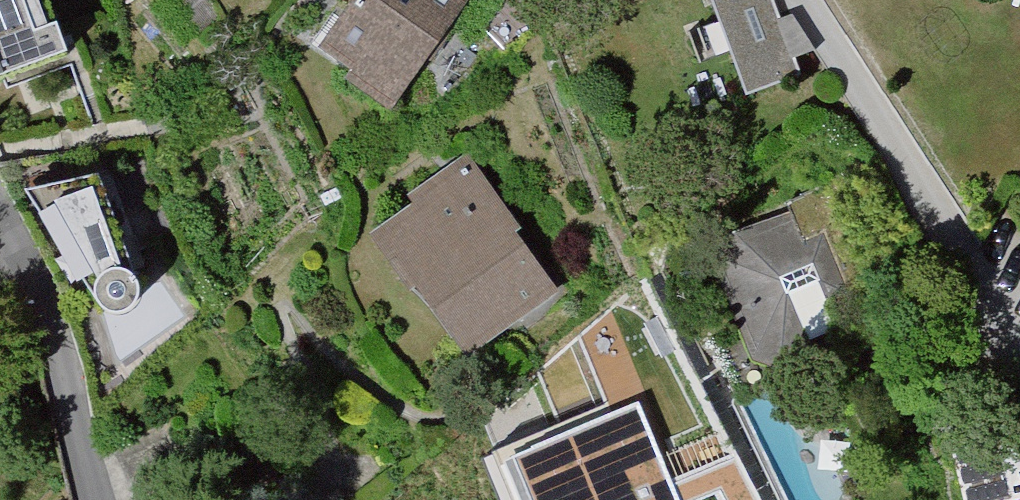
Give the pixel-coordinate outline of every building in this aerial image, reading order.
[(48,0),(0,0),(0,75),(66,52),(48,0)] [(178,19),(202,0),(162,0),(178,19)] [(319,43),(351,66),(346,73),(392,106),(467,0),(350,0),(319,43)] [(743,96),(804,75),(778,0),(710,0),(743,96)] [(48,302),(131,283),(103,160),(20,179),(48,302)] [(517,229),(469,161),(414,199),(421,209),(370,244),(383,263),(390,258),(455,352),(548,288),(511,233),(517,229)] [(719,259),(755,363),(784,374),(864,340),(869,311),(829,217),(806,208),(736,234),(719,259)] [(636,406),(500,460),(515,499),(675,499),(636,406)] [(996,491),(994,467),(953,471),(956,499),(1019,499),(1019,489),(996,491)]
